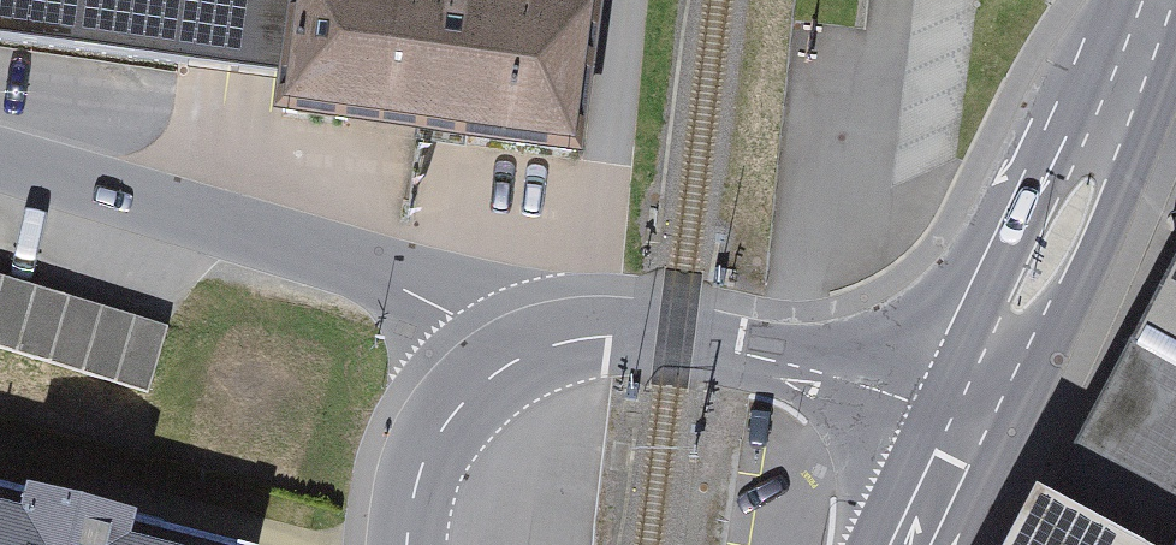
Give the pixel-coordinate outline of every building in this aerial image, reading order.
[(309,97),(322,0),(0,0),(0,58),(309,97)] [(309,97),(305,133),(606,172),(626,20),(602,17),(471,0),(322,0),(309,97)] [(602,17),(604,0),(471,0),(602,17)] [(1008,544),(1175,544),(1175,241),(1008,544)] [(173,316),(0,267),(0,341),(153,385),(173,316)] [(0,503),(0,544),(161,544),(0,503)]
